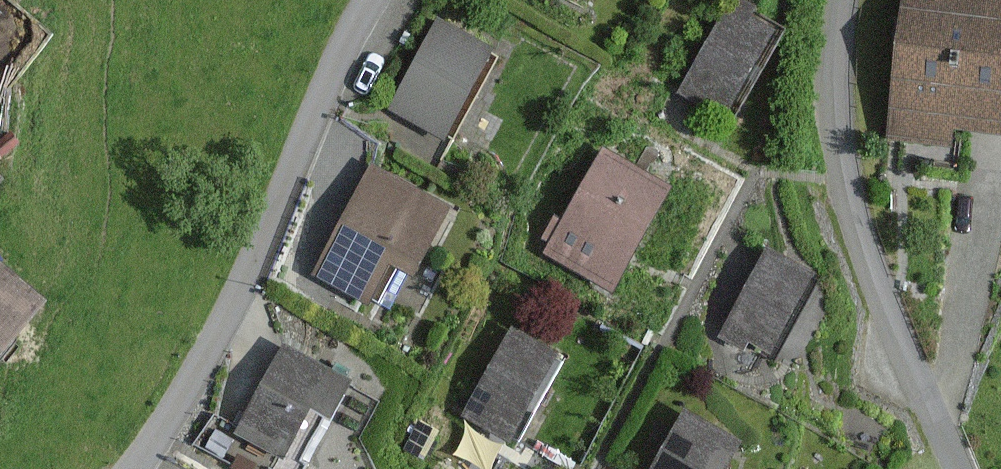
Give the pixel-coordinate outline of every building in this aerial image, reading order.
[(785,28),(754,12),(757,7),(744,0),(725,0),(676,92),(734,123),(785,28)] [(885,137),(951,145),(953,128),(1000,134),(1000,0),(902,0),(885,137)] [(444,139),(493,48),(436,17),(387,109),(444,139)] [(613,290),(671,186),(603,149),(563,220),(554,215),(542,237),(550,242),(545,253),(613,290)] [(411,277),(450,207),(372,164),(313,273),(367,303),(388,264),(411,277)] [(769,352),(814,272),(767,246),(715,338),(741,353),(748,341),(769,352)] [(46,304),(0,264),(0,358),(46,304)] [(511,441),(561,354),(511,326),(461,412),(511,441)] [(353,380),(284,342),(234,434),(277,457),(271,467),(274,468),(305,468),(353,380)] [(743,439),(683,406),(647,468),(726,468),(743,439)] [(436,428),(421,419),(403,449),(419,458),(436,428)] [(214,429),(204,445),(224,457),(233,441),(214,429)]
